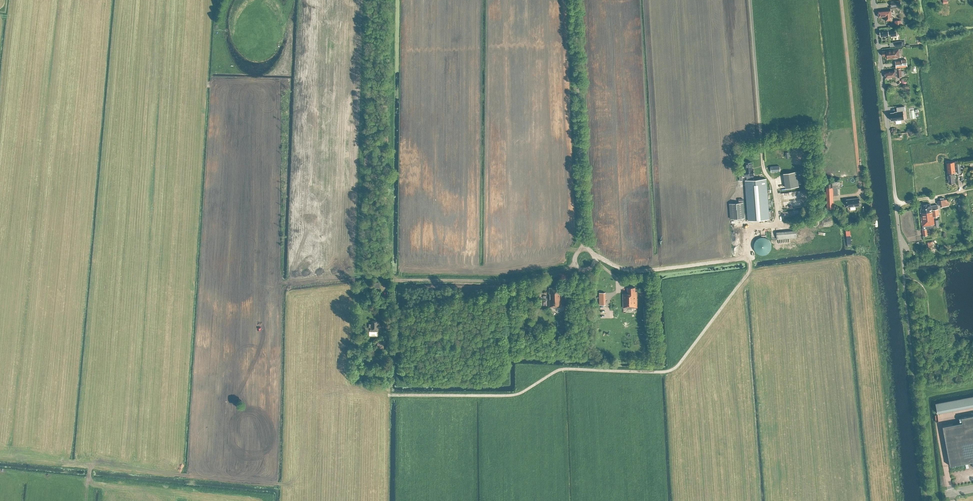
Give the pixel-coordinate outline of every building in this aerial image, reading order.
[(892,20),(891,9),(878,11),(878,17),(885,16),(885,21),(892,20)] [(899,57),(898,49),(891,50),(882,51),(882,56),(887,55),(887,58),(899,57)] [(896,68),(907,66),(906,59),(901,59),(901,60),(895,61),(896,68)] [(903,70),(901,70),(900,68),(894,68),(894,70),(884,71),(885,77),(892,76),(892,78),(895,77),(895,76),(897,76),(897,77),(902,76),(901,76),(904,76),(903,70)] [(894,112),(890,113),(891,120),(895,119),(895,120),(903,119),(902,110),(905,110),(904,106),(902,106),(896,107),(897,111),(894,112)] [(752,169),(751,161),(745,162),(746,169),(743,170),(743,175),(748,175),(748,179),(745,180),(748,220),(769,218),(766,178),(753,179),(753,175),(754,174),(753,169),(752,169)] [(954,161),(946,162),(947,173),(948,173),(949,175),(948,175),(949,183),(954,183),(954,177),(955,177),(954,174),(952,174),(952,172),(955,172),(954,161)] [(799,186),(797,171),(784,174),(786,189),(799,186)] [(790,193),(791,197),(806,196),(805,189),(792,190),(793,193),(790,193)] [(944,199),(944,197),(940,198),(940,200),(939,200),(940,206),(949,205),(948,199),(944,199)] [(858,198),(846,199),(847,206),(859,205),(858,198)] [(730,218),(744,217),(743,202),(729,203),(730,218)] [(930,205),(930,204),(926,204),(924,204),(921,205),(921,209),(921,211),(920,211),(922,226),(930,225),(931,225),(931,224),(934,224),(933,216),(939,215),(938,208),(937,204),(930,205)] [(930,225),(922,226),(922,229),(923,236),(928,235),(927,228),(931,228),(930,225)] [(796,229),(776,231),(777,239),(797,237),(796,229)] [(771,247),(771,246),(771,244),(771,243),(770,241),(769,240),(768,238),(766,237),(765,237),(763,237),(762,237),(760,237),(759,237),(757,238),(756,240),(755,241),(754,243),(754,244),(754,246),(754,248),(754,249),(755,250),(756,252),(758,253),(759,254),(761,254),(762,254),(764,254),(765,254),(767,253),(768,252),(769,251),(770,250),(771,249),(771,247)] [(561,292),(560,287),(549,287),(550,293),(549,293),(549,306),(562,306),(562,292),(561,292)] [(635,291),(635,287),(627,287),(628,293),(623,293),(623,307),(637,307),(637,293),(636,293),(636,291),(635,291)] [(376,323),(376,321),(371,320),(371,323),(369,323),(369,327),(365,327),(365,330),(369,330),(369,335),(377,335),(377,330),(378,331),(378,327),(383,327),(383,324),(378,324),(378,323),(376,323)] [(972,406),(972,395),(935,403),(937,413),(972,406)] [(961,417),(962,422),(942,426),(950,466),(972,461),(972,466),(972,415),(961,417)]
